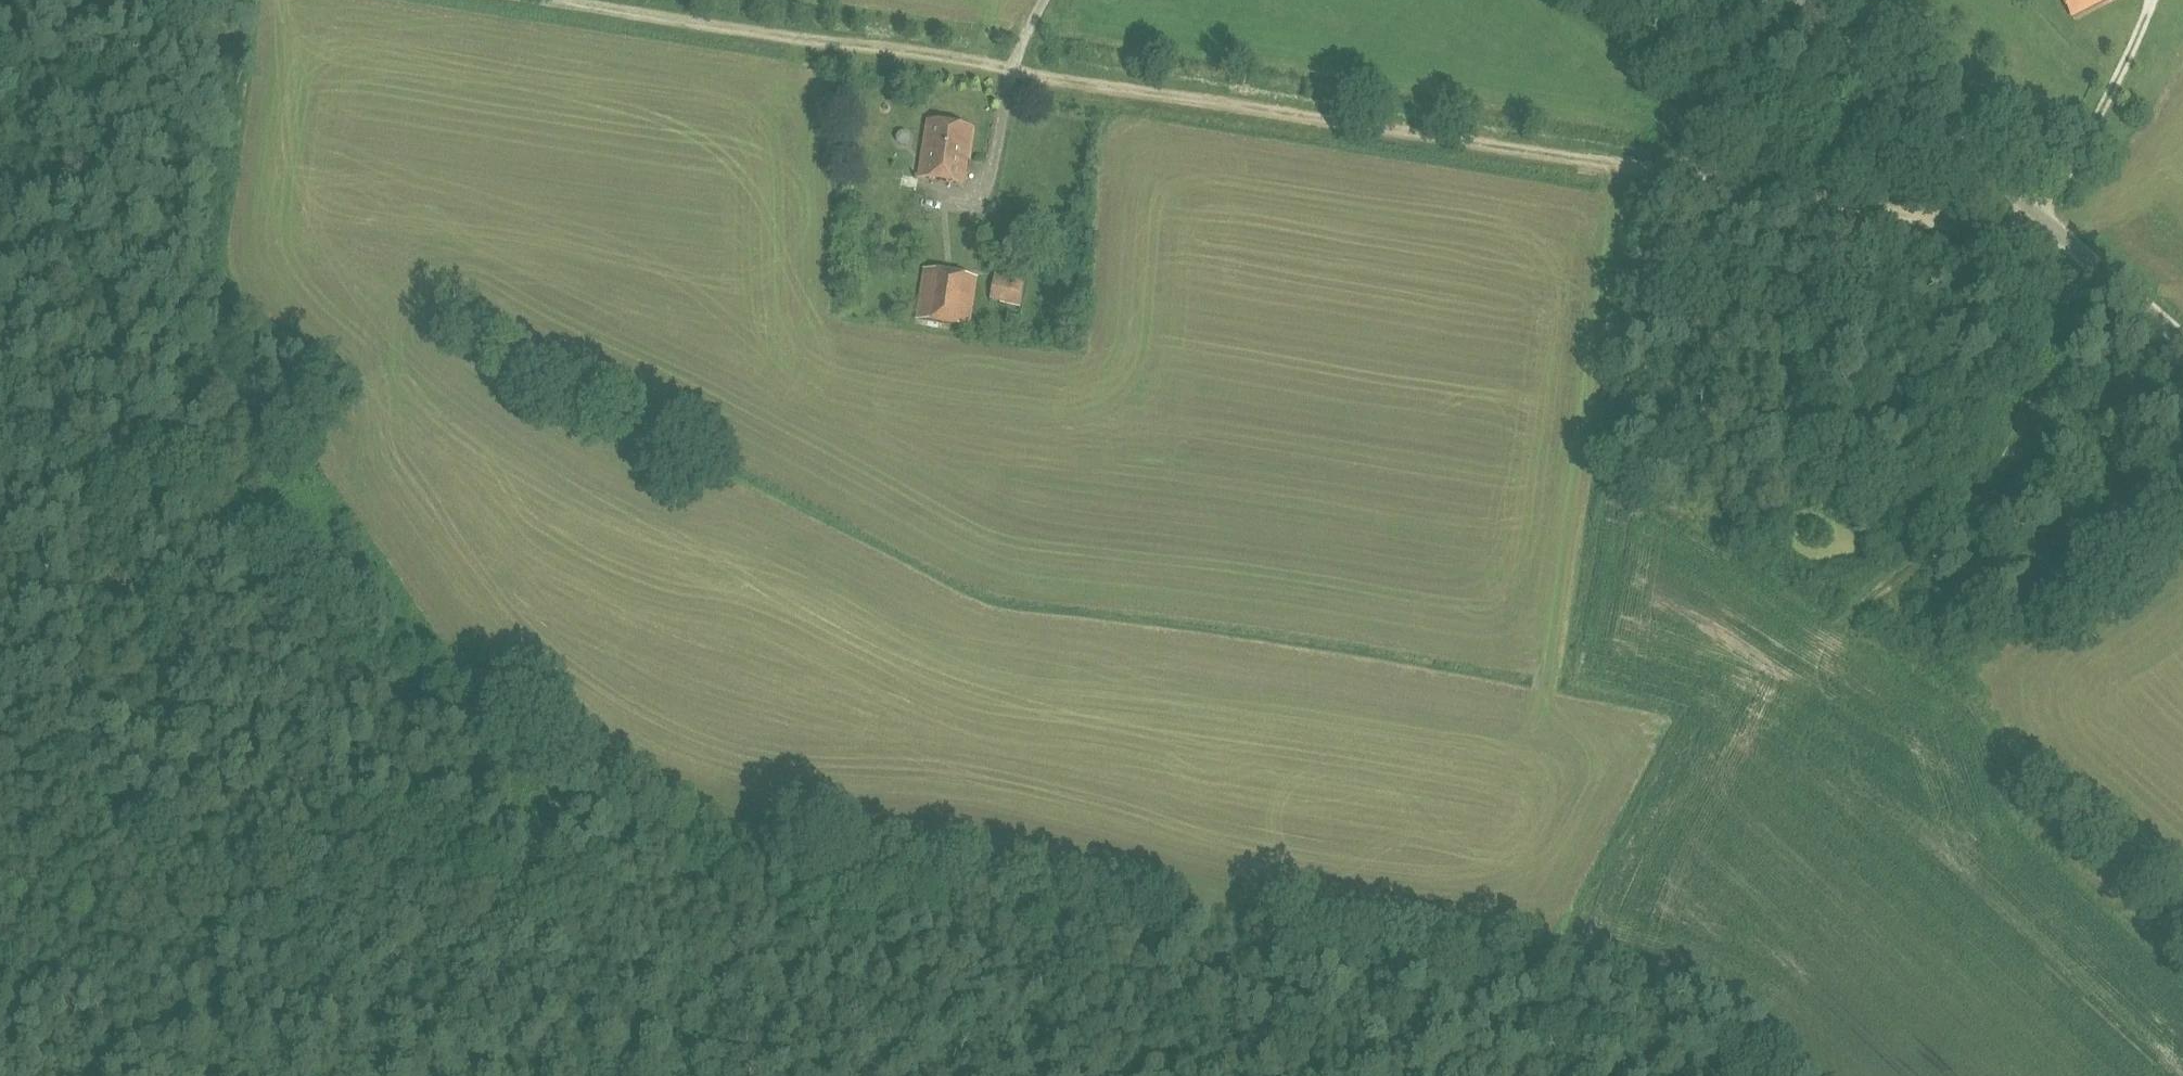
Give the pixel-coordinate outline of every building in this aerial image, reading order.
[(2106,0),(2061,0),(2070,18),(2106,0)] [(917,176),(963,183),(972,127),(927,120),(917,176)] [(860,194),(855,196),(853,201),(855,206),(859,208),(865,206),(867,201),(864,196),(860,194)] [(1052,218),(1056,230),(1066,227),(1062,215),(1052,218)] [(920,269),(912,321),(967,328),(974,278),(920,269)] [(1015,307),(1021,280),(991,274),(986,301),(1015,307)] [(1016,318),(1002,315),(999,329),(1013,332),(1016,318)]
